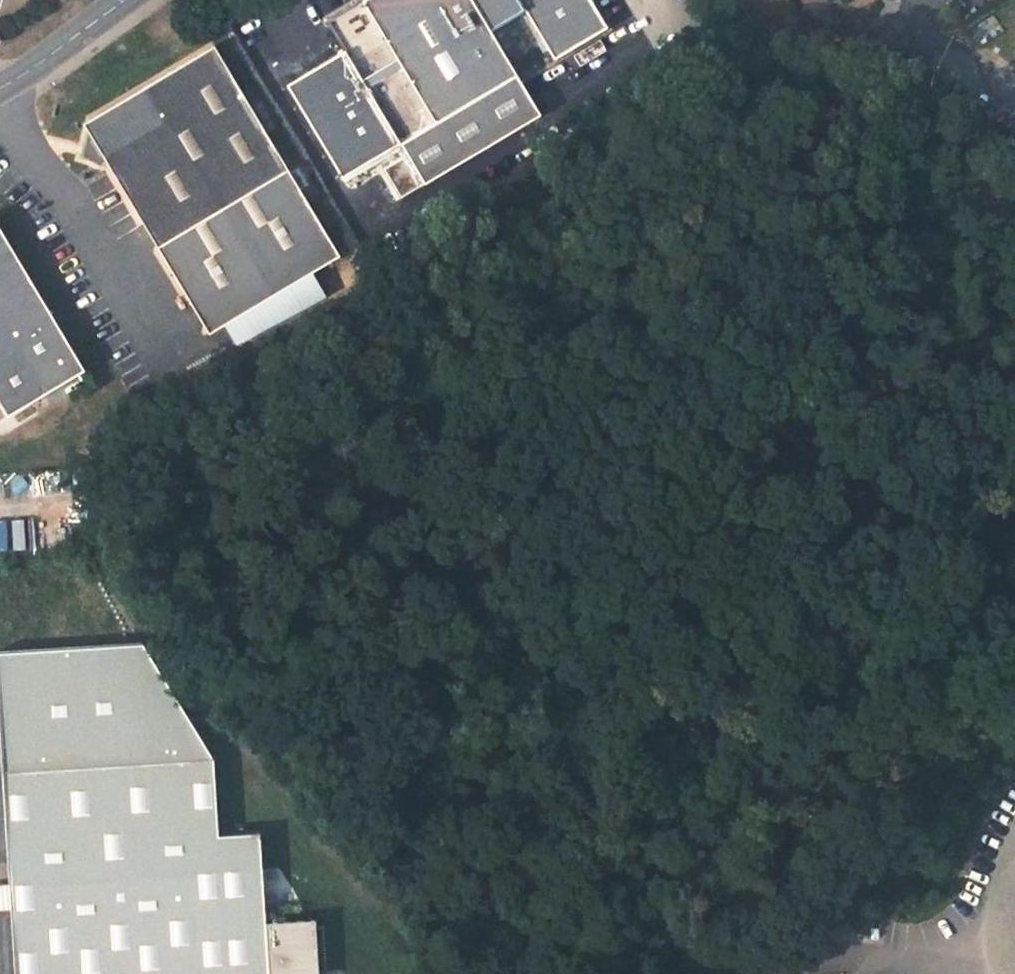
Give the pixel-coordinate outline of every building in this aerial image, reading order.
[(481,34),(513,15),(534,52),(552,50),(574,36),(587,17),(578,0),(354,0),(316,22),(334,50),(275,82),(330,178),(373,154),(379,163),(374,166),(394,200),(532,120),(481,34)] [(209,46),(75,125),(80,133),(73,159),(91,169),(98,166),(146,249),(194,336),(328,263),(209,46)] [(76,381),(0,246),(0,423),(76,381)] [(315,967),(311,916),(261,921),(254,832),(213,835),(208,760),(0,774),(0,844),(3,887),(4,911),(9,973),(319,973),(315,967)]
